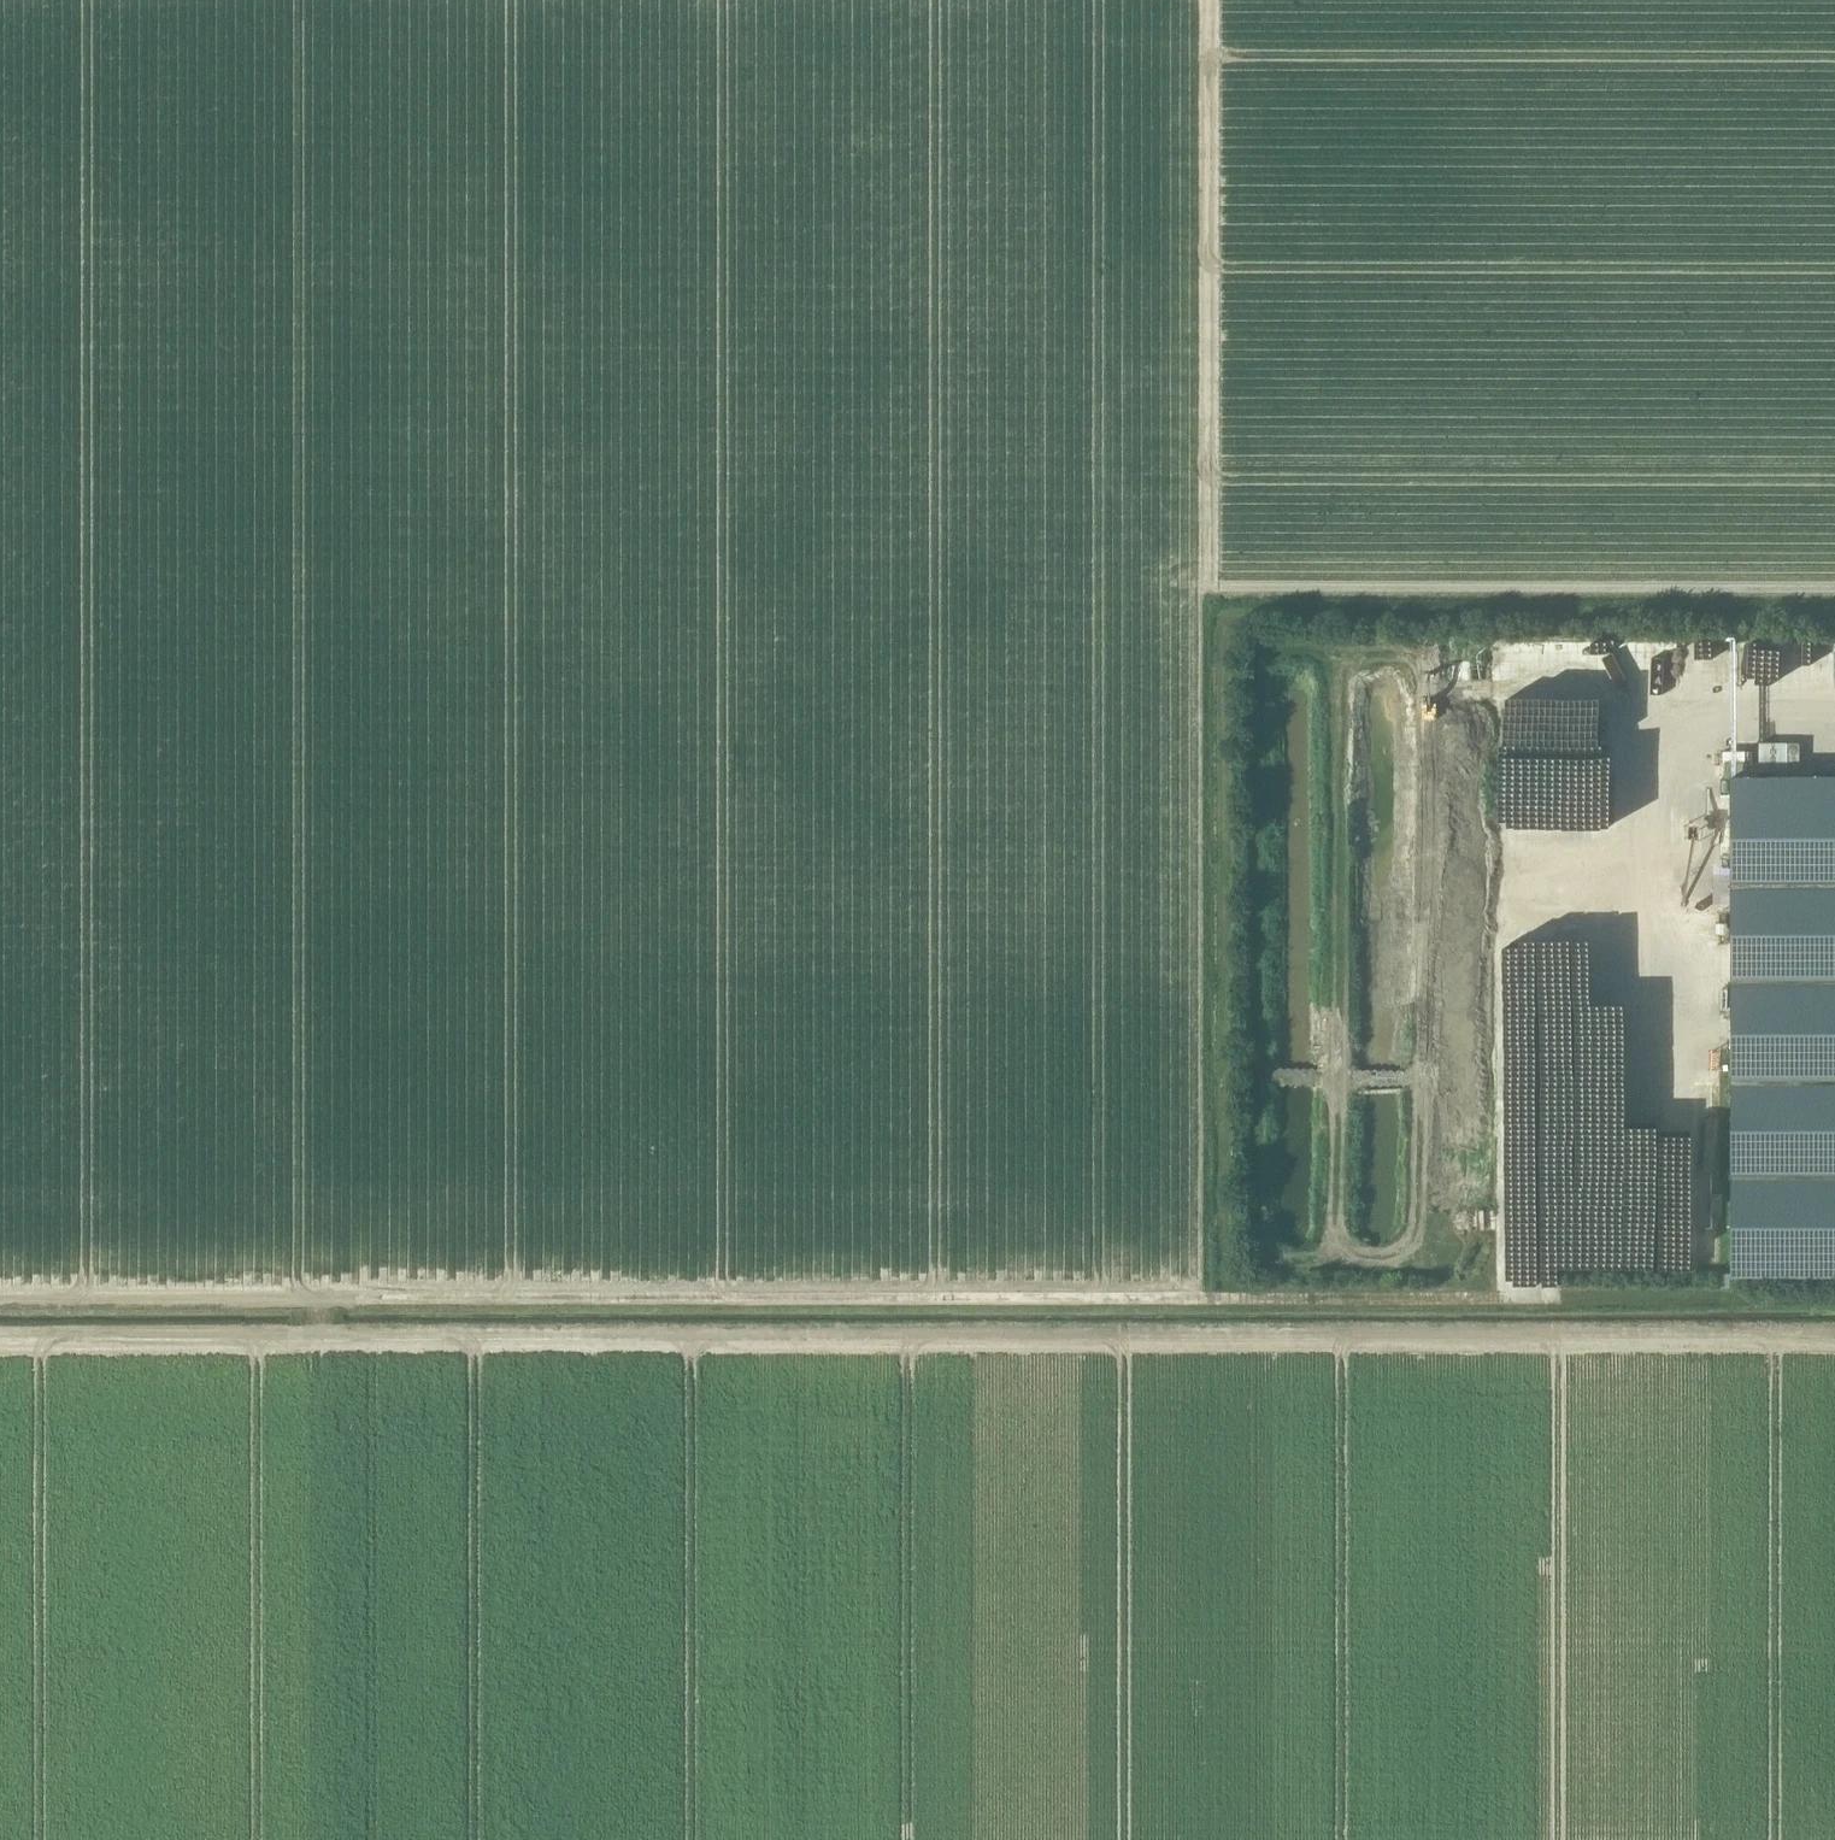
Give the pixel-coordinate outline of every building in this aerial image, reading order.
[(1729,1276),(1834,1276),(1834,777),(1727,778),(1729,1276)] [(1710,833),(1711,809),(1700,809),(1700,833),(1710,833)] [(1537,1118),(1546,1088),(1523,1081),(1514,1110),(1537,1118)]
